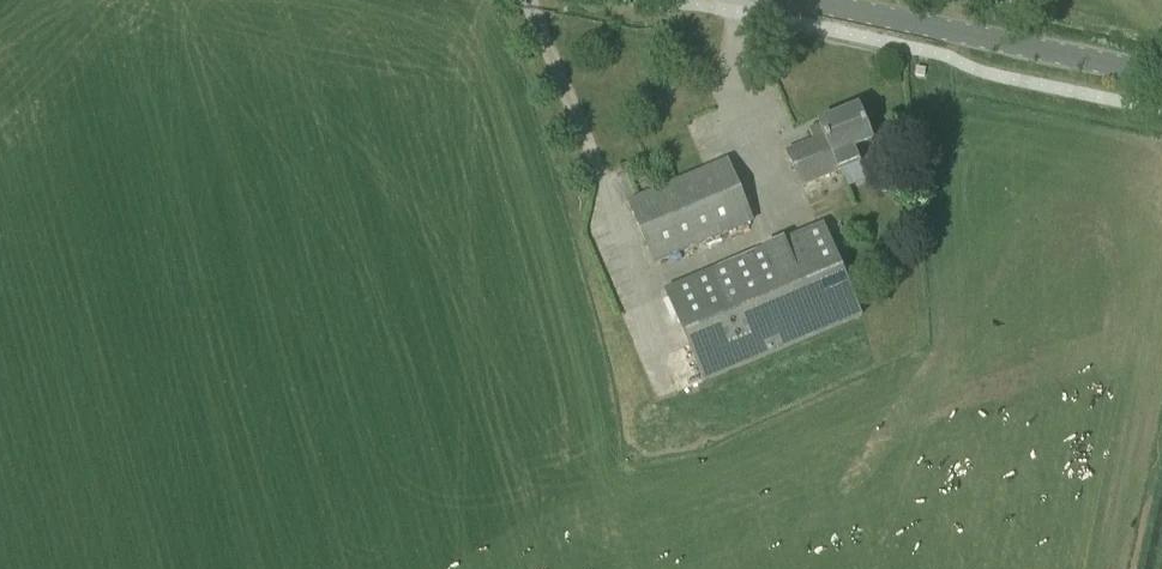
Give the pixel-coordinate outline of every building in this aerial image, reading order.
[(854,148),(872,141),(859,109),(809,130),(814,143),(788,154),(801,186),(860,162),(854,148)] [(653,265),(678,255),(754,224),(727,159),(627,201),(653,265)] [(704,383),(861,316),(823,226),(666,292),(704,383)]
